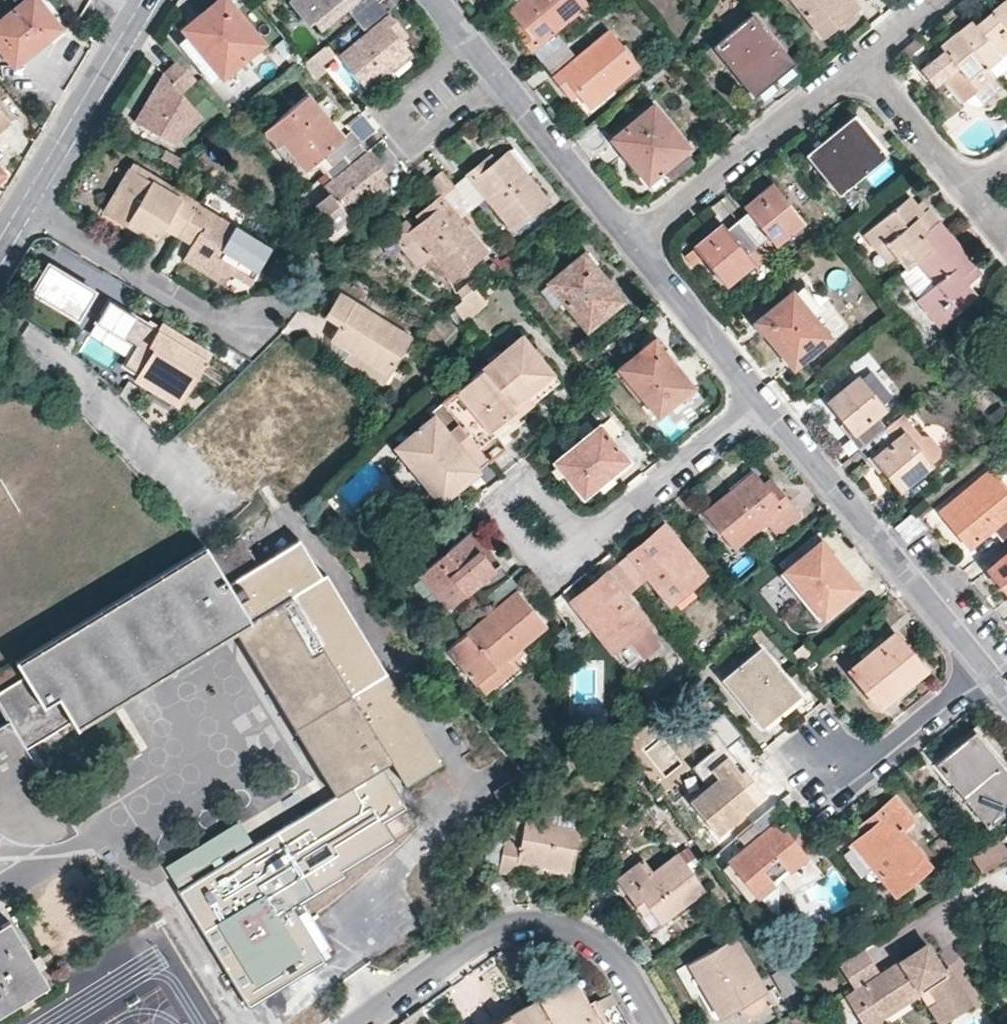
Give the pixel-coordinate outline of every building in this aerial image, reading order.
[(14,65),(60,27),(40,0),(25,0),(0,21),(0,47),(14,65)] [(218,1),(227,12),(233,8),(227,0),(219,0),(218,1)] [(318,29),(345,8),(356,21),(377,4),(374,0),(295,0),(318,29)] [(554,31),(585,4),(582,0),(519,0),(510,7),(520,20),(526,27),(518,33),(542,61),(564,43),(554,31)] [(858,8),(852,0),(794,0),(823,36),(858,8)] [(986,66),(1006,50),(1006,3),(1005,0),(1004,0),(983,17),(974,24),(970,20),(956,31),(986,66)] [(183,29),(187,34),(218,73),(222,77),(262,44),(233,8),(227,12),(218,1),(183,29)] [(356,21),(366,33),(339,55),(365,87),(386,70),(407,53),(398,42),(391,34),(397,29),(377,4),(356,21)] [(970,20),(974,24),(983,17),(979,12),(970,20)] [(752,14),(714,45),(752,94),(772,78),(768,74),(788,58),(752,14)] [(526,27),(520,20),(513,26),(518,33),(526,27)] [(397,29),(391,34),(398,42),(404,37),(397,29)] [(933,85),(942,78),(962,102),(972,94),(982,106),(1004,88),(994,76),(986,66),(956,31),(939,45),(943,49),(934,57),(920,68),(933,85)] [(636,65),(608,32),(576,58),(564,43),(542,61),(566,90),(572,84),(578,91),(589,104),(636,65)] [(187,34),(179,40),(210,80),(218,73),(187,34)] [(930,52),(934,57),(943,49),(939,45),(930,52)] [(293,50),(285,58),(295,70),(304,63),(293,50)] [(768,74),(772,78),(792,62),(788,58),(768,74)] [(193,78),(177,62),(161,78),(137,119),(175,142),(204,115),(182,90),(193,78)] [(572,84),(566,90),(571,97),(578,91),(572,84)] [(342,138),(336,143),(324,129),(330,124),(306,96),(265,130),(278,147),(282,143),(305,170),(316,161),(325,172),(344,156),(360,143),(350,131),(342,138)] [(657,173),(688,147),(653,105),(612,138),(624,153),(647,181),(657,173)] [(12,121),(0,106),(0,130),(12,121)] [(860,134),(864,131),(852,116),(848,120),(860,134)] [(860,134),(848,120),(806,154),(837,192),(884,154),(864,131),(860,134)] [(330,124),(324,129),(336,143),(342,138),(330,124)] [(278,147),(274,149),(297,176),(305,170),(282,143),(278,147)] [(344,156),(350,164),(324,186),(337,202),(344,196),(356,210),(387,185),(382,178),(374,169),(379,165),(360,143),(344,156)] [(185,161),(163,149),(158,157),(177,168),(185,161)] [(471,207),(484,195),(511,227),(545,200),(506,152),(495,161),(485,168),(481,162),(452,185),(471,207)] [(495,161),(490,155),(481,162),(485,168),(495,161)] [(76,167),(81,171),(84,165),(80,162),(76,167)] [(178,236),(198,203),(132,163),(104,211),(126,225),(129,221),(156,237),(163,226),(178,236)] [(382,178),(386,175),(379,165),(374,169),(382,178)] [(449,278),(484,250),(458,217),(471,207),(452,185),(441,172),(428,184),(438,198),(427,207),(431,214),(424,220),(413,229),(411,230),(415,235),(403,246),(417,264),(430,254),(449,278)] [(737,220),(756,244),(768,234),(775,243),(803,221),(771,183),(756,194),(762,200),(749,211),(737,220)] [(208,187),(204,193),(216,200),(219,194),(208,187)] [(227,206),(230,200),(219,194),(216,200),(227,206)] [(762,200),(756,194),(744,205),(749,211),(762,200)] [(344,196),(337,202),(349,216),(356,210),(344,196)] [(877,251),(887,244),(897,256),(906,268),(916,260),(948,233),(928,209),(923,213),(915,204),(907,196),(862,233),(877,251)] [(921,200),(915,204),(923,213),(928,209),(921,200)] [(249,284),(270,248),(198,203),(178,236),(190,244),(186,252),(227,277),(230,273),(249,284)] [(431,214),(427,207),(419,214),(424,220),(431,214)] [(403,246),(415,235),(411,230),(413,229),(405,220),(390,233),(403,246)] [(694,246),(725,284),(752,262),(755,266),(766,257),(756,244),(737,220),(726,229),(713,239),(709,233),(694,246)] [(129,221),(126,225),(153,242),(156,237),(129,221)] [(709,233),(713,239),(726,229),(720,223),(709,233)] [(916,260),(935,283),(917,298),(940,326),(976,296),(966,284),(960,277),(974,265),(948,233),(916,260)] [(887,264),(897,256),(887,244),(877,251),(887,264)] [(186,252),(182,259),(223,283),(227,277),(186,252)] [(587,270),(593,265),(583,253),(578,258),(587,270)] [(593,265),(587,270),(578,258),(548,283),(562,301),(586,329),(622,300),(593,265)] [(82,314),(97,287),(48,259),(29,292),(79,319),(82,314)] [(960,277),(966,284),(981,273),(974,265),(960,277)] [(472,291),(466,283),(456,291),(462,299),(472,291)] [(555,307),(562,301),(548,283),(540,289),(555,307)] [(811,314),(818,309),(797,286),(791,291),(811,314)] [(160,324),(97,287),(82,314),(95,322),(107,301),(157,331),(160,324)] [(451,308),(464,322),(487,303),(475,288),(472,291),(462,299),(451,308)] [(791,291),(755,321),(792,367),(829,336),(811,314),(791,291)] [(344,359),(349,353),(387,375),(410,336),(338,294),(324,317),(336,325),(328,339),(338,345),(333,353),(344,359)] [(134,346),(148,354),(134,379),(155,393),(169,400),(177,405),(209,353),(160,324),(157,331),(107,301),(95,322),(134,346)] [(552,374),(521,336),(455,390),(440,403),(463,431),(478,448),(494,435),(508,423),(504,417),(513,410),(511,407),(552,374)] [(653,338),(648,342),(659,355),(663,351),(653,338)] [(693,387),(663,351),(659,355),(648,342),(618,367),(644,401),(656,415),(693,387)] [(349,353),(344,359),(382,383),(387,375),(349,353)] [(618,367),(613,371),(639,405),(644,401),(618,367)] [(263,371),(193,447),(240,491),(310,414),(263,371)] [(559,382),(552,374),(511,407),(513,410),(504,417),(508,423),(559,382)] [(859,448),(884,426),(875,414),(883,407),(859,377),(828,401),(843,420),(853,431),(848,435),(859,448)] [(155,393),(153,397),(166,405),(169,400),(155,393)] [(432,417),(452,440),(463,431),(440,403),(428,413),(432,417)] [(884,426),(859,448),(870,462),(874,458),(883,468),(898,488),(929,464),(928,463),(935,457),(936,450),(926,439),(919,438),(918,439),(898,416),(884,426)] [(848,435),(853,431),(843,420),(839,424),(848,435)] [(628,458),(599,424),(554,461),(582,495),(628,458)] [(879,472),(883,468),(874,458),(870,462),(879,472)] [(1006,532),(1006,491),(990,470),(947,506),(963,526),(956,532),(968,546),(990,528),(999,538),(1006,532)] [(706,512),(733,546),(766,521),(776,533),(799,515),(776,488),(770,493),(764,486),(753,473),(706,512)] [(770,481),(764,486),(770,493),(776,488),(770,481)] [(956,532),(963,526),(947,506),(940,511),(956,532)] [(635,586),(648,577),(670,603),(704,575),(663,525),(616,563),(635,586)] [(239,533),(207,552),(203,546),(46,642),(16,660),(25,675),(20,678),(0,690),(0,707),(9,722),(25,747),(71,720),(76,727),(184,661),(234,631),(243,625),(250,622),(294,694),(303,709),(308,718),(335,762),(344,778),(349,785),(297,817),(255,843),(237,853),(216,866),(177,890),(215,952),(247,1006),(318,963),(324,959),(285,896),(279,884),(331,852),(406,806),(380,765),(389,759),(403,783),(439,760),(324,573),(319,576),(296,538),(257,563),(239,533)] [(419,573),(447,608),(475,585),(485,598),(488,595),(509,577),(499,564),(494,568),(486,559),(480,552),(485,547),(474,534),(443,559),(440,556),(419,573)] [(822,558),(829,553),(820,542),(813,547),(822,558)] [(485,547),(480,552),(486,559),(491,555),(485,547)] [(813,547),(786,569),(824,616),(858,588),(829,553),(822,558),(813,547)] [(987,569),(1006,595),(1006,552),(987,569)] [(616,563),(571,601),(611,651),(614,650),(642,625),(646,623),(625,596),(635,586),(616,563)] [(786,569),(780,574),(818,621),(824,616),(786,569)] [(488,595),(497,606),(446,648),(474,682),(503,659),(545,625),(517,591),(519,589),(509,577),(488,595)] [(286,719),(296,713),(243,625),(234,631),(286,719)] [(614,650),(628,667),(641,657),(643,660),(660,647),(642,625),(614,650)] [(924,669),(894,633),(849,670),(878,706),(924,669)] [(759,647),(722,678),(760,725),(777,712),(771,704),(793,688),(759,647)] [(474,682),(482,692),(511,669),(503,659),(474,682)] [(20,678),(13,666),(0,673),(0,690),(20,678)] [(771,704),(777,712),(799,694),(793,688),(771,704)] [(303,709),(296,713),(286,719),(291,728),(302,722),(308,718),(303,709)] [(318,772),(329,766),(302,722),(291,728),(318,772)] [(955,746),(974,731),(1001,763),(1005,760),(975,723),(952,742),(955,746)] [(936,762),(967,800),(987,825),(1006,809),(1006,771),(1001,763),(974,731),(955,746),(936,762)] [(335,762),(329,766),(318,772),(312,776),(314,779),(320,789),(322,792),(344,778),(335,762)] [(754,780),(747,785),(741,776),(732,766),(708,785),(689,800),(716,833),(743,811),(752,823),(774,806),(775,805),(754,780)] [(747,772),(741,776),(747,785),(754,780),(747,772)] [(320,789),(314,779),(241,822),(247,832),(248,832),(320,789)] [(894,894),(928,866),(899,830),(911,819),(893,797),(867,818),(873,826),(865,832),(852,842),(894,894)] [(774,806),(752,823),(761,835),(731,861),(757,894),(781,875),(789,885),(818,870),(805,854),(804,855),(794,843),(788,835),(794,829),(774,806)] [(859,825),(865,832),(873,826),(867,818),(859,825)] [(239,819),(223,830),(235,850),(237,853),(255,843),(248,832),(247,832),(241,822),(239,819)] [(516,870),(518,860),(570,870),(579,831),(523,820),(522,822),(507,819),(503,841),(497,870),(515,874),(516,870)] [(794,843),(800,837),(794,829),(788,835),(794,843)] [(164,866),(174,885),(235,850),(223,830),(164,866)] [(1000,836),(972,854),(981,872),(1006,855),(1006,850),(1000,836)] [(503,841),(488,838),(482,867),(497,870),(503,841)] [(704,890),(678,853),(652,871),(643,859),(616,878),(635,904),(643,899),(650,908),(660,922),(665,919),(704,890)] [(643,899),(635,904),(642,913),(650,908),(643,899)] [(48,985),(8,919),(0,925),(0,1014),(48,985)] [(772,987),(764,992),(732,937),(689,962),(715,1007),(724,1003),(729,1012),(739,1007),(745,1018),(779,1000),(772,987)] [(911,958),(912,963),(904,969),(898,960),(878,973),(876,969),(858,980),(861,984),(851,991),(871,1022),(891,1009),(887,1003),(924,981),(931,975),(936,982),(945,995),(935,1000),(947,1019),(978,1000),(953,962),(949,965),(931,939),(913,950),(911,953),(911,958)] [(862,948),(845,959),(858,980),(876,969),(862,948)] [(785,999),(802,986),(785,964),(770,977),(785,999)] [(936,982),(931,975),(924,981),(927,987),(936,982)] [(582,998),(571,979),(523,1006),(533,1023),(597,1023),(582,998)] [(887,1003),(891,1009),(927,987),(924,981),(887,1003)] [(591,1003),(596,1011),(616,1000),(611,992),(591,1003)] [(720,1017),(729,1012),(724,1003),(715,1007),(720,1017)] [(523,1006),(492,1023),(533,1023),(523,1006)] [(889,1019),(892,1023),(899,1023),(900,1023),(895,1015),(889,1019)]
